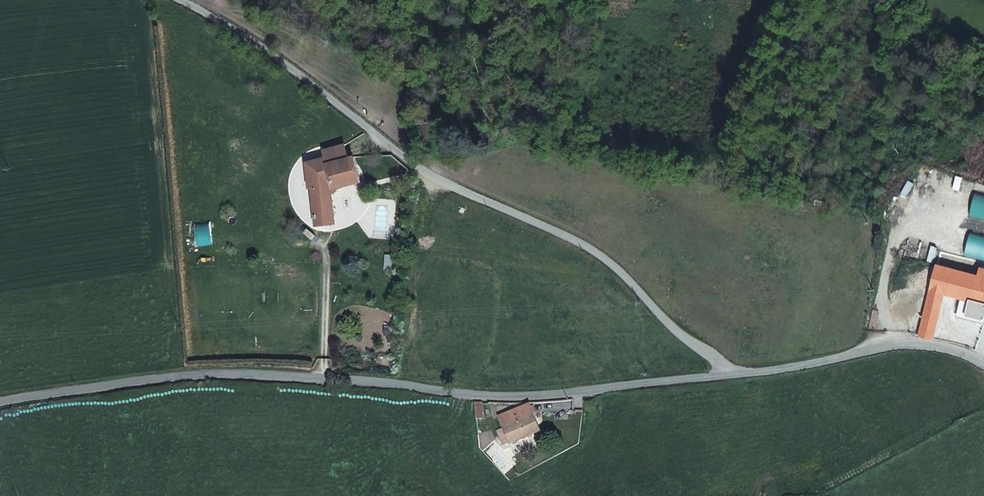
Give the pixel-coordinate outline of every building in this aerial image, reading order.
[(360,177),(354,153),(328,160),(330,164),(336,181),(336,182),(360,177)] [(336,181),(330,164),(322,167),(317,175),(316,182),(330,181),(331,183),(336,181)] [(316,182),(311,182),(315,209),(310,209),(311,218),(317,217),(318,221),(318,223),(321,222),(333,220),(337,219),(331,183),(330,181),(316,182)] [(333,220),(321,222),(323,232),(335,230),(333,220)] [(931,267),(924,290),(938,293),(963,298),(959,313),(978,318),(978,320),(983,322),(983,272),(968,268),(967,273),(931,267)] [(926,342),(938,293),(924,290),(909,341),(918,341),(926,342)] [(911,322),(916,306),(906,304),(902,318),(911,322)] [(527,407),(497,421),(502,432),(496,435),(502,449),(509,446),(539,433),(527,407)]
